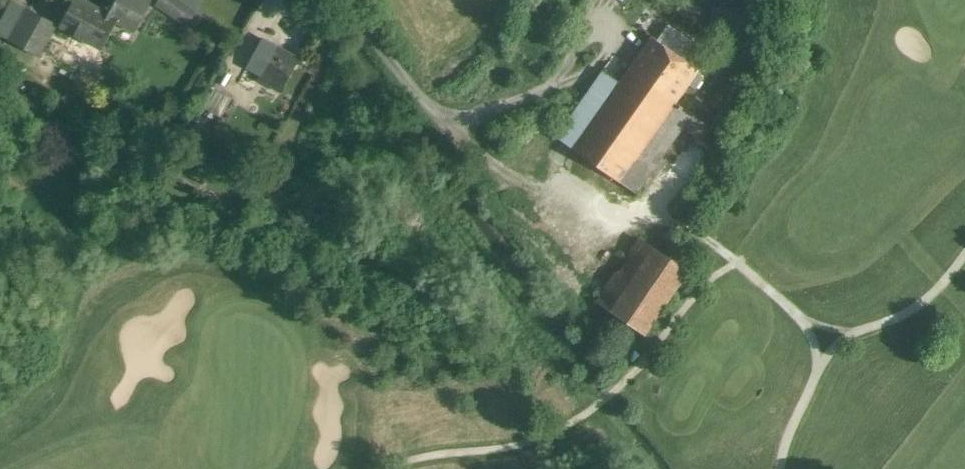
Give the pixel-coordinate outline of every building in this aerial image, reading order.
[(84,0),(74,0),(59,27),(101,50),(108,36),(109,36),(111,33),(110,32),(118,19),(118,18),(120,15),(137,25),(151,0),(104,0),(100,8),(84,0)] [(180,0),(159,0),(156,4),(187,24),(196,11),(180,0)] [(714,5),(713,26),(744,28),(744,6),(714,5)] [(43,18),(29,10),(18,31),(32,39),(43,18)] [(43,18),(32,39),(42,45),(54,24),(43,18)] [(32,39),(18,31),(12,42),(36,56),(42,45),(32,39)] [(699,70),(652,37),(629,70),(675,103),(676,102),(699,70)] [(297,59),(263,40),(262,39),(247,67),(248,68),(248,67),(262,74),(259,81),(279,92),(282,87),(283,87),(298,59),(298,58),(297,59)] [(620,83),(573,149),(636,194),(692,114),(676,102),(675,103),(629,70),(620,83)] [(602,71),(555,137),(573,149),(620,83),(602,71)] [(230,100),(213,90),(203,108),(214,114),(221,117),(230,100)] [(214,114),(203,108),(198,119),(208,125),(214,114)] [(686,272),(639,239),(618,270),(664,302),(686,272)] [(664,302),(618,270),(596,301),(642,334),(664,302)]
